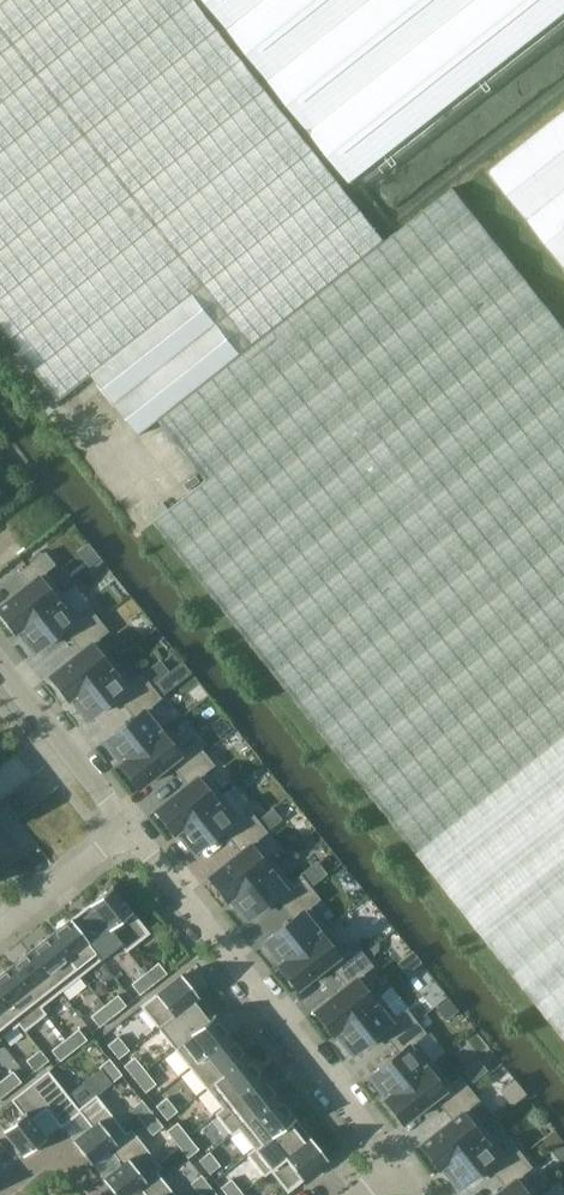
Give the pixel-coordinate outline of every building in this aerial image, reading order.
[(58,401),(92,374),(139,434),(158,419),(208,480),(154,523),(563,1039),(563,326),(454,187),(385,241),(194,0),(0,0),(0,328),(58,401)] [(563,15),(563,0),(203,0),(349,184),(563,15)] [(563,265),(563,111),(490,170),(563,265)] [(55,599),(38,578),(55,564),(45,552),(19,573),(28,584),(0,607),(0,613),(14,631),(55,599)] [(72,620),(55,599),(14,631),(15,632),(18,630),(24,637),(21,639),(31,651),(34,649),(35,651),(63,629),(72,640),(99,619),(89,607),(72,620)] [(50,676),(67,698),(108,666),(91,645),(108,631),(99,619),(72,640),(81,651),(50,676)] [(108,666),(67,698),(68,699),(71,697),(77,704),(74,706),(84,718),(86,716),(88,718),(116,696),(125,707),(152,686),(142,674),(125,687),(108,666)] [(120,765),(161,733),(144,711),(161,698),(152,686),(125,707),(134,718),(106,740),(107,743),(105,745),(114,756),(117,754),(123,762),(120,765)] [(161,733),(120,765),(138,788),(169,763),(178,774),(204,753),(195,741),(178,754),(161,733)] [(204,753),(178,774),(187,785),(156,810),(173,832),(214,800),(197,778),(214,765),(204,753)] [(231,821),(214,800),(173,832),(174,833),(177,830),(183,838),(180,840),(190,852),(192,850),(194,852),(222,830),(231,841),(257,820),(248,808),(231,821)] [(231,841),(240,852),(208,877),(226,899),(267,867),(250,845),(267,832),(257,820),(231,841)] [(0,834),(0,873),(19,858),(17,856),(0,834)] [(284,888),(267,867),(226,899),(227,900),(230,897),(236,905),(233,907),(243,919),(245,917),(247,919),(275,897),(284,908),(310,887),(301,875),(284,888)] [(89,903),(126,950),(148,933),(111,886),(89,903)] [(284,908),(293,919),(265,941),(266,944),(264,946),(273,957),(276,955),(282,963),(278,966),(279,966),(320,934),(303,912),(320,899),(310,887),(284,908)] [(69,919),(101,959),(120,943),(126,950),(89,903),(69,919)] [(49,935),(80,975),(101,959),(69,919),(49,935)] [(279,966),(297,989),(328,964),(337,975),(363,954),(354,942),(337,955),(320,934),(279,966)] [(60,991),(80,975),(49,935),(28,951),(60,991)] [(8,967),(45,1014),(46,1013),(40,1007),(60,991),(28,951),(8,967)] [(337,975),(346,986),(314,1011),(332,1033),(373,1001),(356,979),(373,966),(363,954),(337,975)] [(153,983),(166,973),(158,962),(144,973),(153,983)] [(45,1014),(8,967),(0,974),(0,999),(25,1030),(45,1014)] [(153,983),(144,973),(131,983),(140,994),(153,983)] [(141,1006),(157,1027),(197,995),(181,974),(141,1006)] [(117,994),(104,1005),(112,1016),(126,1005),(117,994)] [(157,1027),(173,1047),(213,1016),(197,995),(157,1027)] [(19,1024),(24,1031),(25,1030),(0,999),(0,1038),(19,1024)] [(390,1022),(373,1001),(332,1033),(333,1034),(336,1031),(342,1039),(339,1041),(348,1053),(351,1051),(353,1053),(381,1031),(390,1042),(416,1021),(407,1009),(390,1022)] [(99,1026),(112,1016),(104,1005),(90,1015),(99,1026)] [(173,1047),(190,1067),(229,1036),(213,1016),(173,1047)] [(426,1033),(416,1021),(390,1042),(399,1053),(371,1075),(372,1077),(369,1080),(379,1091),(382,1089),(388,1097),(384,1099),(385,1100),(426,1068),(409,1046),(426,1033)] [(78,1028),(65,1039),(73,1050),(87,1039),(78,1028)] [(107,1044),(118,1058),(129,1049),(118,1036),(107,1044)] [(229,1036),(190,1067),(206,1088),(246,1056),(229,1036)] [(73,1050),(65,1039),(51,1050),(60,1060),(73,1050)] [(48,1060),(40,1050),(26,1060),(35,1071),(48,1060)] [(134,1056),(124,1065),(134,1078),(145,1070),(134,1056)] [(246,1056),(206,1088),(221,1107),(214,1113),(215,1114),(262,1077),(246,1056)] [(111,1082),(121,1074),(109,1058),(98,1066),(111,1082)] [(426,1068),(385,1100),(402,1123),(434,1098),(443,1109),(469,1088),(460,1076),(443,1089),(426,1068)] [(45,1137),(44,1136),(31,1119),(45,1108),(60,1126),(78,1111),(79,1110),(78,1109),(47,1070),(11,1099),(23,1114),(3,1129),(23,1155),(45,1137)] [(134,1078),(145,1092),(156,1083),(145,1070),(134,1078)] [(21,1082),(13,1071),(0,1081),(0,1083),(8,1092),(21,1082)] [(262,1077),(215,1114),(231,1134),(278,1097),(262,1077)] [(452,1120),(420,1145),(438,1167),(479,1135),(462,1113),(479,1100),(469,1088),(443,1109),(452,1120)] [(95,1095),(78,1109),(79,1110),(78,1111),(91,1126),(72,1142),(89,1163),(131,1129),(131,1128),(125,1132),(95,1095)] [(156,1105),(167,1120),(178,1111),(166,1097),(156,1105)] [(246,1154),(247,1154),(294,1117),(278,1097),(231,1134),(231,1135),(238,1129),(253,1148),(246,1154)] [(152,1112),(141,1099),(130,1107),(141,1121),(152,1112)] [(152,1134),(163,1126),(152,1112),(141,1121),(152,1134)] [(247,1154),(263,1175),(310,1138),(294,1117),(247,1154)] [(176,1120),(171,1125),(165,1129),(176,1142),(187,1134),(176,1120)] [(115,1194),(125,1194),(161,1167),(131,1129),(89,1163),(90,1163),(108,1148),(121,1164),(102,1179),(115,1194)] [(176,1142),(186,1156),(197,1147),(187,1134),(176,1142)] [(438,1167),(438,1168),(442,1165),(448,1173),(445,1175),(454,1187),(457,1185),(459,1187),(487,1165),(496,1176),(522,1155),(513,1143),(496,1156),(479,1135),(438,1167)] [(310,1138),(263,1175),(264,1175),(271,1170),(287,1190),(327,1159),(310,1138)] [(209,1151),(198,1159),(209,1173),(220,1165),(209,1151)] [(522,1155),(496,1176),(505,1187),(495,1194),(526,1194),(515,1180),(532,1167),(522,1155)] [(161,1167),(125,1194),(127,1194),(138,1186),(146,1194),(175,1194),(156,1172),(162,1167),(161,1167)] [(212,1188),(201,1174),(190,1183),(200,1194),(203,1194),(212,1188)] [(220,1187),(227,1194),(237,1194),(241,1192),(231,1178),(220,1187)]
